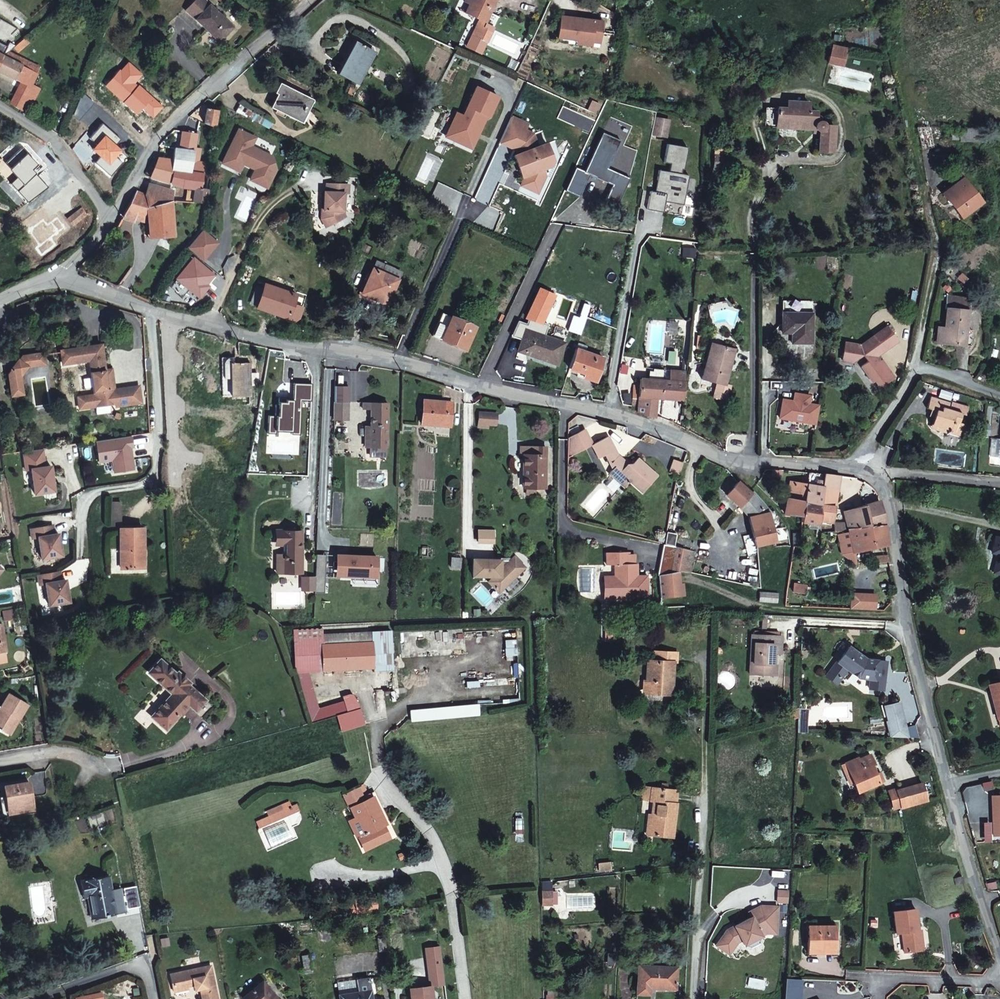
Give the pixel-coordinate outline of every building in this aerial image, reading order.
[(489,28),(486,27),(499,0),(471,0),(470,2),(472,4),(467,14),(479,20),(472,35),(482,40),(489,28)] [(204,1),(192,16),(226,46),(239,31),(204,1)] [(602,34),(603,23),(561,18),(559,39),(570,40),(570,37),(574,37),(578,41),(593,43),(594,33),(602,34)] [(482,40),(488,43),(494,31),(489,28),(482,40)] [(601,44),(602,34),(594,33),(593,43),(601,44)] [(355,45),(349,56),(352,57),(358,46),(355,45)] [(841,65),(844,48),(832,45),(828,62),(841,65)] [(361,47),(358,46),(352,57),(349,56),(346,64),(340,75),(360,85),(376,55),(366,50),(367,48),(362,46),(361,47)] [(17,88),(9,102),(29,114),(41,91),(33,87),(32,90),(27,88),(33,75),(31,74),(34,67),(10,53),(2,59),(0,62),(0,73),(19,83),(17,88)] [(17,88),(19,83),(0,73),(0,79),(17,88)] [(310,103),(282,91),(272,115),(301,127),(310,103)] [(822,135),(823,155),(838,154),(837,128),(827,128),(826,122),(822,123),(821,116),(816,113),(809,114),(808,106),(787,107),(787,113),(777,114),(777,132),(814,131),(822,135)] [(241,110),(239,116),(261,126),(265,119),(242,108),(241,110)] [(219,113),(209,111),(207,127),(216,132),(219,113)] [(525,181),(527,180),(528,181),(524,190),(541,197),(549,179),(546,173),(554,170),(556,165),(550,147),(541,151),(536,138),(528,134),(531,128),(514,121),(503,147),(519,154),(521,159),(517,160),(525,181)] [(224,166),(237,172),(241,174),(246,164),(258,170),(252,182),(269,190),(278,171),(273,159),(253,149),(257,141),(240,133),(224,166)] [(184,135),(178,150),(196,153),(198,137),(184,135)] [(195,164),(196,153),(178,150),(176,150),(174,163),(160,162),(157,171),(154,171),(153,173),(156,174),(153,179),(168,183),(170,184),(174,172),(206,177),(208,166),(195,164)] [(195,192),(193,205),(209,207),(211,192),(204,191),(206,177),(174,172),(170,184),(186,189),(186,190),(195,192)] [(151,186),(166,189),(168,183),(153,179),(151,186)] [(969,220),(988,203),(969,181),(950,197),(969,220)] [(351,194),(350,186),(328,185),(328,193),(323,193),(323,202),(325,203),(325,211),(322,211),(322,219),(327,229),(347,219),(344,213),(346,194),(351,194)] [(149,209),(160,207),(163,196),(149,191),(146,197),(149,209)] [(149,209),(146,197),(137,194),(116,232),(130,237),(135,224),(152,229),(154,240),(178,238),(173,204),(160,207),(149,209)] [(206,231),(192,247),(207,260),(221,244),(206,231)] [(403,277),(376,267),(364,300),(390,309),(403,277)] [(264,291),(258,309),(291,319),(291,317),(292,317),(295,318),(297,317),(298,315),(299,313),(294,310),(295,303),(297,297),(263,285),(262,287),(265,288),(264,291)] [(264,291),(256,288),(250,306),(258,309),(264,291)] [(950,331),(950,346),(972,346),(973,300),(952,299),(950,331)] [(291,317),(291,319),(297,321),(302,317),(306,307),(295,303),(294,310),(299,313),(298,315),(297,317),(295,318),(292,317),(291,317)] [(783,326),(793,326),(793,341),(812,341),(813,311),(783,311),(783,326)] [(436,337),(469,352),(480,327),(446,313),(436,337)] [(886,350),(898,342),(888,327),(875,335),(886,350)] [(546,337),(525,331),(520,349),(539,355),(546,337)] [(875,357),(886,350),(875,335),(862,344),(846,341),(843,359),(854,360),(863,355),(867,361),(861,365),(872,381),(874,380),(878,385),(892,375),(880,358),(877,360),(875,357)] [(559,363),(565,343),(546,337),(539,355),(541,355),(541,357),(559,363)] [(126,384),(115,385),(116,389),(112,390),(111,386),(111,380),(107,380),(105,367),(103,367),(99,341),(59,346),(60,356),(71,354),(72,360),(86,358),(88,369),(85,369),(87,390),(91,389),(91,392),(80,394),(82,406),(96,404),(96,400),(107,399),(107,402),(112,401),(112,404),(129,402),(126,384)] [(709,343),(705,361),(709,362),(714,344),(709,343)] [(733,349),(714,344),(709,362),(705,361),(701,378),(717,382),(713,395),(729,399),(733,382),(726,380),(733,349)] [(586,375),(597,379),(605,355),(579,347),(579,348),(578,349),(577,348),(572,366),(586,371),(586,375)] [(26,361),(44,358),(42,348),(20,351),(11,361),(20,368),(26,361)] [(22,385),(20,368),(11,361),(9,365),(12,387),(22,385)] [(641,366),(641,380),(668,382),(669,367),(641,366)] [(668,382),(641,380),(641,383),(635,382),(633,404),(639,405),(638,411),(655,416),(658,395),(684,397),(687,368),(669,367),(668,382)] [(250,368),(229,368),(229,400),(250,399),(250,368)] [(136,383),(126,384),(129,402),(139,401),(136,383)] [(341,389),(340,405),(354,406),(355,390),(341,389)] [(75,407),(82,406),(80,394),(73,395),(75,407)] [(931,425),(948,430),(947,434),(959,437),(963,423),(957,421),(959,413),(965,415),(967,408),(955,404),(953,411),(946,409),(947,405),(929,400),(925,413),(934,416),(931,425)] [(455,427),(454,402),(431,402),(430,413),(425,413),(425,427),(455,427)] [(369,412),(379,412),(379,416),(379,423),(372,423),(372,437),(377,437),(379,437),(379,428),(385,428),(385,437),(394,437),(393,405),(369,405),(369,412)] [(340,424),(354,425),(354,413),(340,412),(340,424)] [(483,412),(482,422),(501,425),(502,415),(483,412)] [(947,435),(947,434),(948,430),(931,425),(930,429),(947,435)] [(570,437),(569,457),(595,442),(586,427),(570,437)] [(608,451),(617,446),(618,446),(610,434),(595,442),(602,455),(608,451)] [(131,435),(95,440),(98,461),(112,459),(114,471),(133,468),(130,451),(128,451),(127,446),(130,446),(132,446),(131,435)] [(379,437),(377,437),(378,446),(394,446),(394,437),(385,437),(379,437)] [(617,446),(608,451),(615,458),(621,453),(617,446)] [(38,448),(18,451),(21,470),(26,469),(30,494),(50,491),(48,479),(46,480),(45,475),(47,475),(46,466),(41,467),(38,448)] [(526,491),(548,491),(549,449),(523,449),(523,457),(526,457),(526,491)] [(633,467),(628,466),(628,463),(621,453),(615,458),(619,462),(613,469),(629,483),(633,477),(646,489),(659,473),(640,456),(633,464),(633,467)] [(681,474),(684,462),(677,460),(672,472),(681,474)] [(803,497),(802,501),(822,504),(823,494),(824,471),(816,470),(815,473),(813,473),(812,480),(790,476),(787,494),(803,497)] [(823,494),(838,495),(841,472),(824,470),(824,471),(823,494)] [(753,487),(751,488),(739,479),(726,493),(750,513),(769,508),(753,487)] [(787,494),(785,506),(785,510),(794,511),(802,511),(802,501),(803,497),(787,494)] [(821,520),(835,522),(838,495),(823,494),(822,504),(821,520)] [(880,499),(846,510),(850,528),(884,521),(880,499)] [(821,520),(822,504),(802,501),(802,511),(801,519),(817,521),(817,530),(821,531),(821,520)] [(754,530),(772,523),(775,527),(784,525),(785,523),(774,507),(769,508),(750,513),(754,530)] [(889,542),(884,521),(850,528),(850,530),(855,550),(889,542)] [(772,523),(754,530),(757,544),(777,538),(772,523)] [(41,558),(61,556),(58,534),(53,534),(52,525),(30,528),(31,537),(37,536),(41,558)] [(735,535),(744,533),(743,526),(730,527),(729,528),(723,528),(724,536),(735,535)] [(123,568),(148,567),(146,528),(122,529),(123,568)] [(802,542),(802,531),(794,531),(794,542),(802,542)] [(498,532),(483,533),(483,545),(498,545),(498,532)] [(737,547),(746,546),(744,533),(735,535),(737,547)] [(736,547),(735,535),(724,536),(724,548),(736,547)] [(286,549),(286,558),(287,567),(280,567),(280,577),(303,577),(302,537),(279,536),(279,549),(286,549)] [(681,571),(693,572),(696,551),(678,546),(674,572),(676,571),(681,571)] [(641,563),(635,562),(635,552),(635,550),(613,549),(612,561),(617,562),(617,574),(608,573),(606,594),(650,597),(651,576),(640,575),(641,563)] [(455,569),(465,568),(465,558),(455,559),(455,569)] [(503,594),(508,589),(529,569),(519,558),(514,562),(508,561),(477,561),(477,577),(497,578),(492,583),(503,594)] [(663,597),(683,595),(681,571),(676,571),(674,572),(662,577),(663,597)] [(47,606),(68,603),(65,581),(60,582),(59,572),(37,575),(38,585),(44,584),(47,606)] [(318,592),(318,580),(305,580),(305,592),(318,592)] [(764,593),(764,602),(782,603),(782,594),(764,593)] [(280,609),(306,610),(307,595),(280,594),(280,609)] [(12,609),(0,611),(3,622),(14,620),(12,609)] [(327,634),(300,634),(301,673),(378,670),(377,645),(327,646),(327,634)] [(376,634),(327,634),(327,646),(377,645),(376,634)] [(785,651),(785,635),(753,634),(753,645),(757,645),(757,663),(753,663),(753,674),(776,674),(776,663),(773,663),(773,651),(776,651),(785,651)] [(831,672),(839,681),(847,674),(859,683),(868,684),(866,694),(874,697),(879,695),(884,670),(868,667),(851,652),(831,672)] [(650,695),(674,696),(676,665),(679,665),(680,656),(658,654),(657,663),(652,663),(650,695)] [(172,696),(154,716),(161,724),(166,729),(179,715),(187,705),(190,708),(196,713),(205,702),(189,688),(192,684),(181,674),(179,677),(161,662),(152,672),(168,687),(175,693),(172,696)] [(172,696),(175,693),(168,687),(165,690),(172,696)] [(366,710),(358,691),(339,699),(346,718),(366,710)] [(27,704),(7,692),(0,705),(0,707),(4,709),(0,716),(0,730),(10,734),(27,704)] [(179,715),(183,717),(190,708),(187,705),(179,715)] [(786,709),(785,720),(799,716),(799,710),(786,709)] [(372,724),(366,710),(346,718),(339,720),(345,735),(372,724)] [(846,777),(850,775),(853,781),(854,783),(873,775),(868,765),(863,768),(858,758),(863,755),(857,744),(835,752),(846,777)] [(926,801),(922,784),(895,792),(901,809),(916,804),(926,801)] [(31,785),(7,789),(12,814),(36,809),(31,785)] [(367,785),(358,790),(365,804),(374,800),(367,785)] [(358,790),(344,796),(354,818),(359,815),(366,829),(357,834),(365,850),(390,838),(385,828),(388,827),(374,800),(365,804),(358,790)] [(892,811),(901,809),(895,792),(887,794),(892,811)] [(651,839),(674,841),(678,808),(675,808),(677,796),(652,793),(651,804),(655,805),(651,839)] [(991,797),(996,838),(999,837),(999,796),(991,797)] [(350,820),(357,834),(366,829),(359,815),(354,818),(350,820)] [(964,883),(961,876),(955,877),(957,885),(964,883)] [(82,894),(91,894),(91,903),(93,917),(127,912),(124,890),(114,889),(112,877),(79,881),(82,894)] [(91,903),(91,894),(82,894),(85,904),(91,903)] [(726,930),(720,939),(733,949),(737,943),(736,941),(740,939),(743,946),(750,949),(758,945),(761,938),(766,936),(776,936),(777,925),(771,924),(772,908),(760,908),(747,914),(750,919),(726,930)] [(902,940),(904,953),(923,950),(920,930),(916,930),(913,909),(891,912),(894,932),(901,932),(904,931),(906,939),(902,940)] [(835,925),(806,925),(807,952),(835,953),(835,925)] [(733,949),(720,939),(715,946),(728,956),(733,949)] [(649,998),(649,990),(672,992),(673,970),(637,969),(635,997),(649,998)] [(206,995),(207,998),(222,998),(217,971),(175,979),(178,998),(192,995),(191,991),(198,990),(202,989),(205,991),(206,995)] [(784,977),(783,998),(798,998),(799,978),(784,977)] [(263,983),(244,998),(276,998),(263,983)] [(433,986),(412,989),(413,998),(435,998),(433,986)] [(85,994),(86,998),(98,998),(104,997),(102,989),(85,994)]
